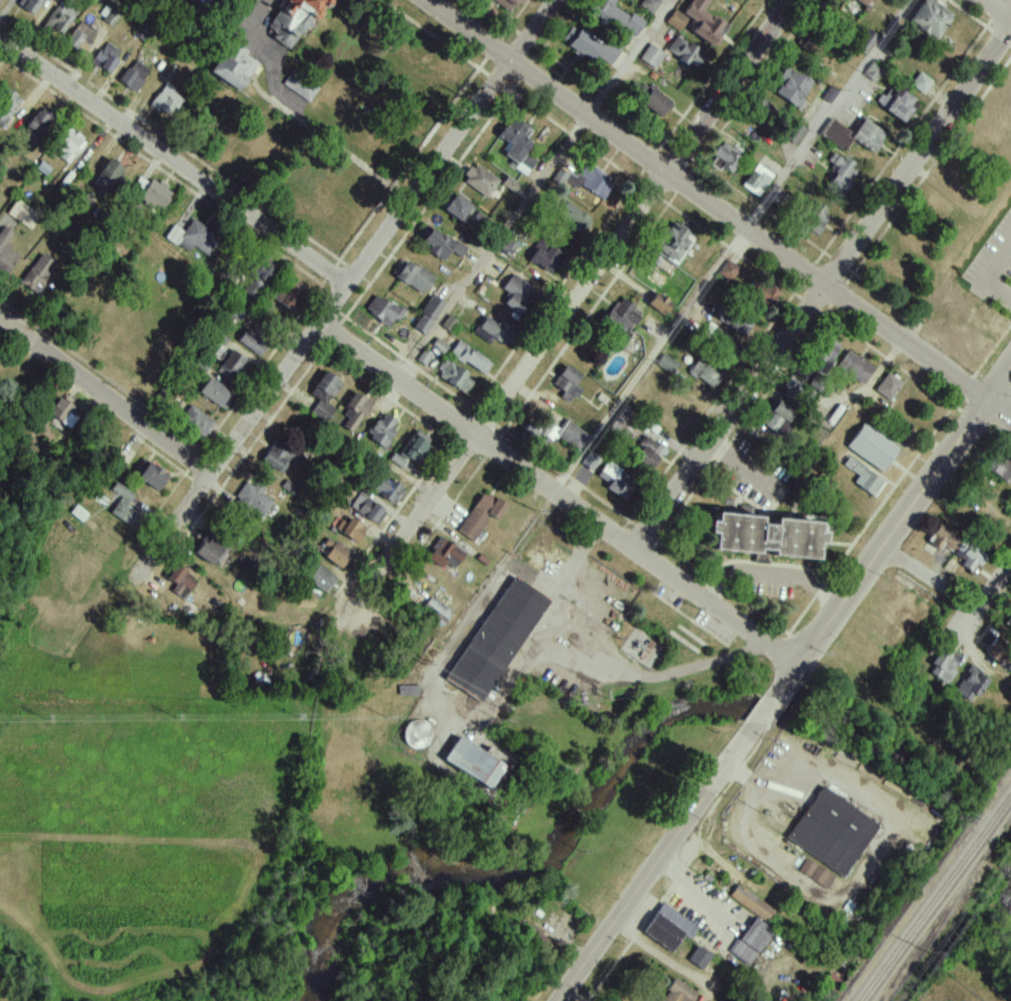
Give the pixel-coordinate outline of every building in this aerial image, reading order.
[(32,15),(42,0),(20,0),(16,5),(32,15)] [(315,23),(329,0),(285,0),(267,29),(272,32),(269,38),(288,50),(307,19),(315,23)] [(508,14),(519,0),(490,0),(508,14)] [(656,0),(642,0),(638,6),(651,14),(659,2),(656,0)] [(869,9),(874,0),(853,0),(869,9)] [(953,15),(931,0),(923,0),(907,23),(935,41),(953,15)] [(44,28),(61,37),(73,11),(56,3),(44,28)] [(687,17),(673,9),(665,24),(679,32),(687,17)] [(81,53),(95,34),(80,22),(65,41),(81,53)] [(600,47),(572,25),(560,40),(588,62),(600,47)] [(695,70),(705,54),(675,35),(665,51),(695,70)] [(255,62),(244,55),(246,51),(228,40),(207,73),(237,92),(255,62)] [(611,65),(619,49),(603,41),(595,58),(611,65)] [(109,75),(118,61),(115,59),(119,52),(105,42),(91,63),(109,75)] [(639,59),(654,69),(664,54),(649,44),(639,59)] [(119,82),(134,93),(150,70),(134,59),(119,82)] [(874,83),(883,70),(871,62),(863,75),(874,83)] [(771,91),(795,108),(811,85),(787,68),(771,91)] [(308,103),(318,87),(291,69),(281,84),(308,103)] [(932,81),(919,72),(910,85),(923,95),(932,81)] [(903,124),(917,104),(891,84),(876,104),(903,124)] [(184,100),(167,85),(150,103),(166,118),(184,100)] [(838,91),(830,86),(822,100),(830,105),(838,91)] [(661,118),(671,102),(649,88),(639,105),(661,118)] [(3,89),(0,96),(0,125),(4,127),(19,98),(3,89)] [(21,137),(35,144),(51,114),(37,106),(21,137)] [(535,161),(524,154),(530,144),(525,140),(531,131),(511,118),(498,138),(508,144),(499,157),(526,175),(535,161)] [(820,136),(844,151),(850,140),(873,153),(885,133),(861,119),(853,133),(830,119),(820,136)] [(85,142),(66,127),(52,144),(61,151),(57,156),(67,164),(85,142)] [(711,164),(732,174),(743,152),(721,141),(713,156),(714,157),(711,164)] [(829,172),(832,172),(826,192),(843,197),(855,162),(831,154),(828,163),(832,164),(829,172)] [(121,167),(106,159),(91,187),(107,195),(121,167)] [(614,181),(583,162),(571,182),(602,201),(614,181)] [(485,198),(498,181),(474,164),(461,181),(485,198)] [(773,175),(757,164),(742,186),(758,197),(773,175)] [(551,183),(561,188),(567,174),(557,169),(551,183)] [(137,198),(147,182),(139,177),(129,192),(137,198)] [(161,209),(173,193),(152,178),(137,199),(151,209),(154,205),(161,209)] [(460,222),(470,205),(452,194),(442,212),(460,222)] [(33,211),(14,200),(6,214),(24,225),(33,211)] [(554,218),(580,235),(591,219),(565,202),(554,218)] [(831,214),(814,203),(800,224),(817,236),(831,214)] [(183,232),(172,225),(164,237),(188,253),(192,247),(206,257),(219,238),(191,219),(183,232)] [(692,238),(670,224),(653,250),(675,264),(692,238)] [(16,256),(4,249),(13,234),(1,227),(0,228),(0,273),(5,276),(16,256)] [(428,247),(425,251),(441,262),(448,250),(460,258),(465,250),(429,227),(420,242),(428,247)] [(536,248),(529,259),(554,277),(567,259),(550,245),(543,254),(536,248)] [(54,262),(37,253),(20,286),(37,295),(54,262)] [(256,300),(274,267),(260,259),(241,292),(256,300)] [(731,282),(739,268),(726,260),(718,274),(731,282)] [(416,265),(414,268),(404,262),(394,276),(420,295),(433,277),(416,265)] [(537,289),(510,275),(502,290),(510,294),(503,306),(522,316),(537,289)] [(273,301),(288,312),(306,289),(290,278),(273,301)] [(778,305),(777,288),(754,289),(754,306),(778,305)] [(647,306),(664,316),(671,302),(655,293),(647,306)] [(364,312),(390,327),(395,318),(399,320),(403,312),(374,295),(364,312)] [(412,327),(423,335),(443,304),(432,297),(412,327)] [(601,325),(623,340),(641,312),(619,298),(601,325)] [(449,332),(456,320),(448,315),(441,327),(449,332)] [(488,344),(493,338),(503,345),(511,334),(485,316),(473,333),(488,344)] [(265,345),(245,329),(236,341),(256,356),(265,345)] [(827,370),(839,345),(823,337),(811,362),(827,370)] [(491,362),(457,342),(449,355),(484,375),(491,362)] [(218,370),(235,379),(245,359),(229,350),(218,370)] [(836,367),(863,385),(874,369),(847,351),(836,367)] [(672,374),(678,363),(662,355),(656,366),(672,374)] [(711,390),(721,378),(698,360),(689,372),(711,390)] [(473,377),(444,363),(436,379),(465,393),(473,377)] [(559,398),(570,405),(580,389),(574,385),(581,375),(565,365),(552,385),(563,392),(559,398)] [(308,394),(318,401),(309,414),(325,424),(334,410),(327,405),(341,384),(324,372),(308,394)] [(887,401),(901,384),(887,373),(874,390),(887,401)] [(804,407),(814,391),(791,376),(781,392),(804,407)] [(197,393),(221,410),(232,394),(208,378),(197,393)] [(341,427),(351,434),(372,405),(355,393),(340,415),(347,419),(341,427)] [(69,406),(56,398),(46,416),(59,424),(69,406)] [(761,425),(780,436),(794,411),(775,400),(761,425)] [(608,433),(618,438),(631,409),(622,405),(608,433)] [(214,420),(186,407),(178,424),(206,437),(214,420)] [(367,440),(384,448),(397,422),(381,413),(367,440)] [(589,435),(566,421),(558,433),(532,416),(522,432),(546,447),(553,436),(578,451),(589,435)] [(846,450),(882,472),(898,447),(861,424),(846,450)] [(393,452),(388,461),(402,468),(407,459),(417,464),(430,440),(413,431),(400,456),(393,452)] [(641,448),(634,458),(650,470),(664,450),(644,436),(638,445),(641,448)] [(289,456),(269,446),(260,462),(280,473),(289,456)] [(580,463),(590,471),(600,459),(590,451),(580,463)] [(1003,481),(1010,468),(1010,465),(992,454),(983,470),(1003,481)] [(852,484),(873,498),(883,483),(848,459),(843,466),(858,476),(852,484)] [(597,477),(609,484),(606,489),(620,498),(633,476),(607,461),(597,477)] [(166,474),(145,463),(136,480),(157,492),(166,474)] [(395,506),(404,488),(378,475),(369,492),(395,506)] [(233,500),(263,518),(274,499),(245,481),(233,500)] [(120,497),(109,513),(129,527),(138,515),(125,507),(134,494),(116,482),(110,490),(120,497)] [(483,491),(455,532),(471,543),(488,518),(496,523),(506,507),(483,491)] [(379,525),(386,509),(356,496),(349,511),(379,525)] [(81,522),(88,514),(76,505),(69,513),(81,522)] [(815,562),(816,546),(822,547),(822,535),(817,534),(818,525),(772,522),(772,528),(758,527),(759,520),(752,519),(753,507),(734,506),(734,517),(713,515),(713,525),(707,524),(706,536),(711,537),(710,553),(754,556),(754,564),(768,565),(768,559),(815,562)] [(365,531),(343,516),(334,530),(355,545),(365,531)] [(941,545),(953,552),(961,537),(936,524),(926,544),(939,550),(941,545)] [(216,568),(226,551),(202,537),(192,554),(216,568)] [(323,546),(328,550),(322,558),(339,569),(350,552),(328,538),(323,546)] [(464,553),(438,538),(425,559),(440,568),(444,562),(455,568),(464,553)] [(985,556),(968,545),(961,556),(965,558),(960,566),(969,572),(974,564),(978,567),(985,556)] [(196,581),(174,565),(165,579),(174,586),(170,592),(183,601),(196,581)] [(306,583),(325,595),(336,577),(317,565),(306,583)] [(547,601),(511,578),(447,681),(483,703),(547,601)] [(451,612),(430,598),(423,608),(444,622),(451,612)] [(993,657),(1006,640),(991,627),(977,643),(993,657)] [(928,674),(947,686),(956,671),(952,669),(958,658),(939,646),(928,663),(933,666),(928,674)] [(970,704),(986,678),(969,667),(953,693),(970,704)] [(402,724),(403,748),(430,747),(429,723),(402,724)] [(442,764),(488,791),(506,759),(487,748),(484,754),(457,738),(442,764)] [(786,840),(844,878),(878,825),(820,787),(786,840)] [(835,877),(806,858),(798,871),(826,889),(835,877)] [(775,910),(738,884),(729,896),(766,922),(775,910)] [(641,933),(670,953),(682,935),(688,939),(697,926),(661,903),(641,933)] [(730,954),(750,966),(772,930),(752,917),(730,954)] [(686,962),(702,970),(710,954),(694,946),(686,962)] [(671,980),(660,1000),(690,1000),(695,992),(671,980)]
